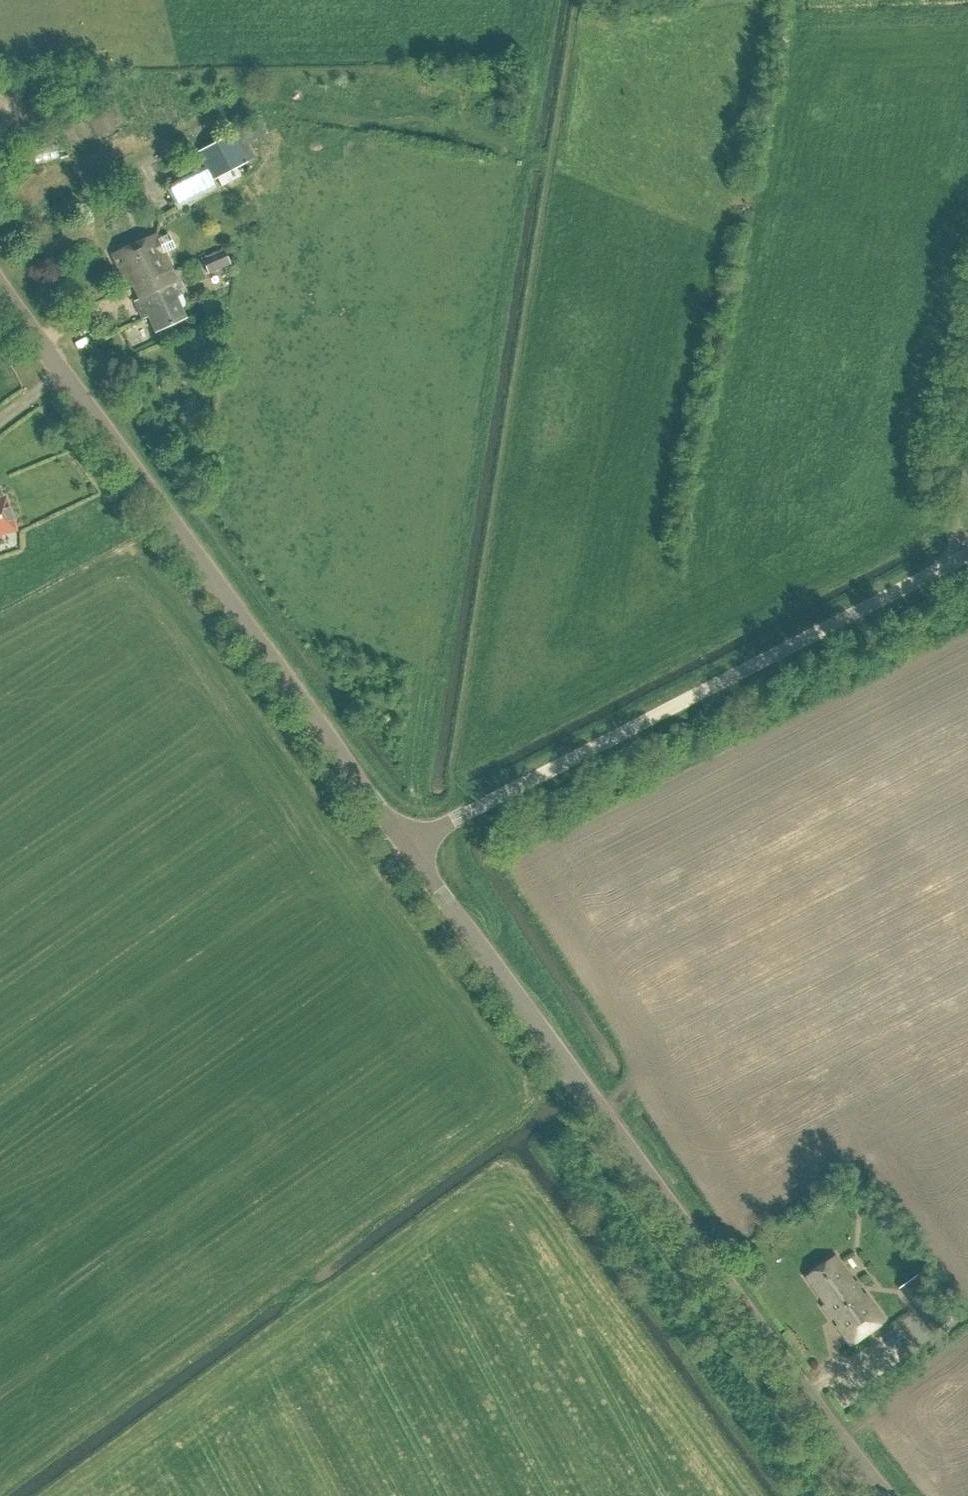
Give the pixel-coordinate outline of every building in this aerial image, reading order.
[(204,168),(168,185),(179,207),(215,189),(211,181),(253,158),(237,130),(197,152),(204,168)] [(157,277),(170,271),(162,253),(174,248),(167,234),(156,239),(155,237),(111,256),(126,289),(133,286),(156,275),(157,277)] [(202,261),(207,272),(229,263),(224,252),(202,261)] [(182,297),(170,271),(157,277),(156,275),(133,286),(140,300),(132,303),(141,323),(148,320),(155,335),(186,321),(177,300),(182,297)] [(205,331),(203,345),(213,346),(215,332),(205,331)] [(13,533),(3,500),(0,491),(0,537),(13,533)] [(442,938),(448,934),(444,928),(438,932),(442,938)] [(855,1284),(835,1255),(807,1275),(828,1305),(824,1308),(850,1346),(885,1322),(856,1283),(855,1284)] [(917,1292),(907,1299),(915,1311),(935,1297),(918,1274),(909,1281),(917,1292)]
